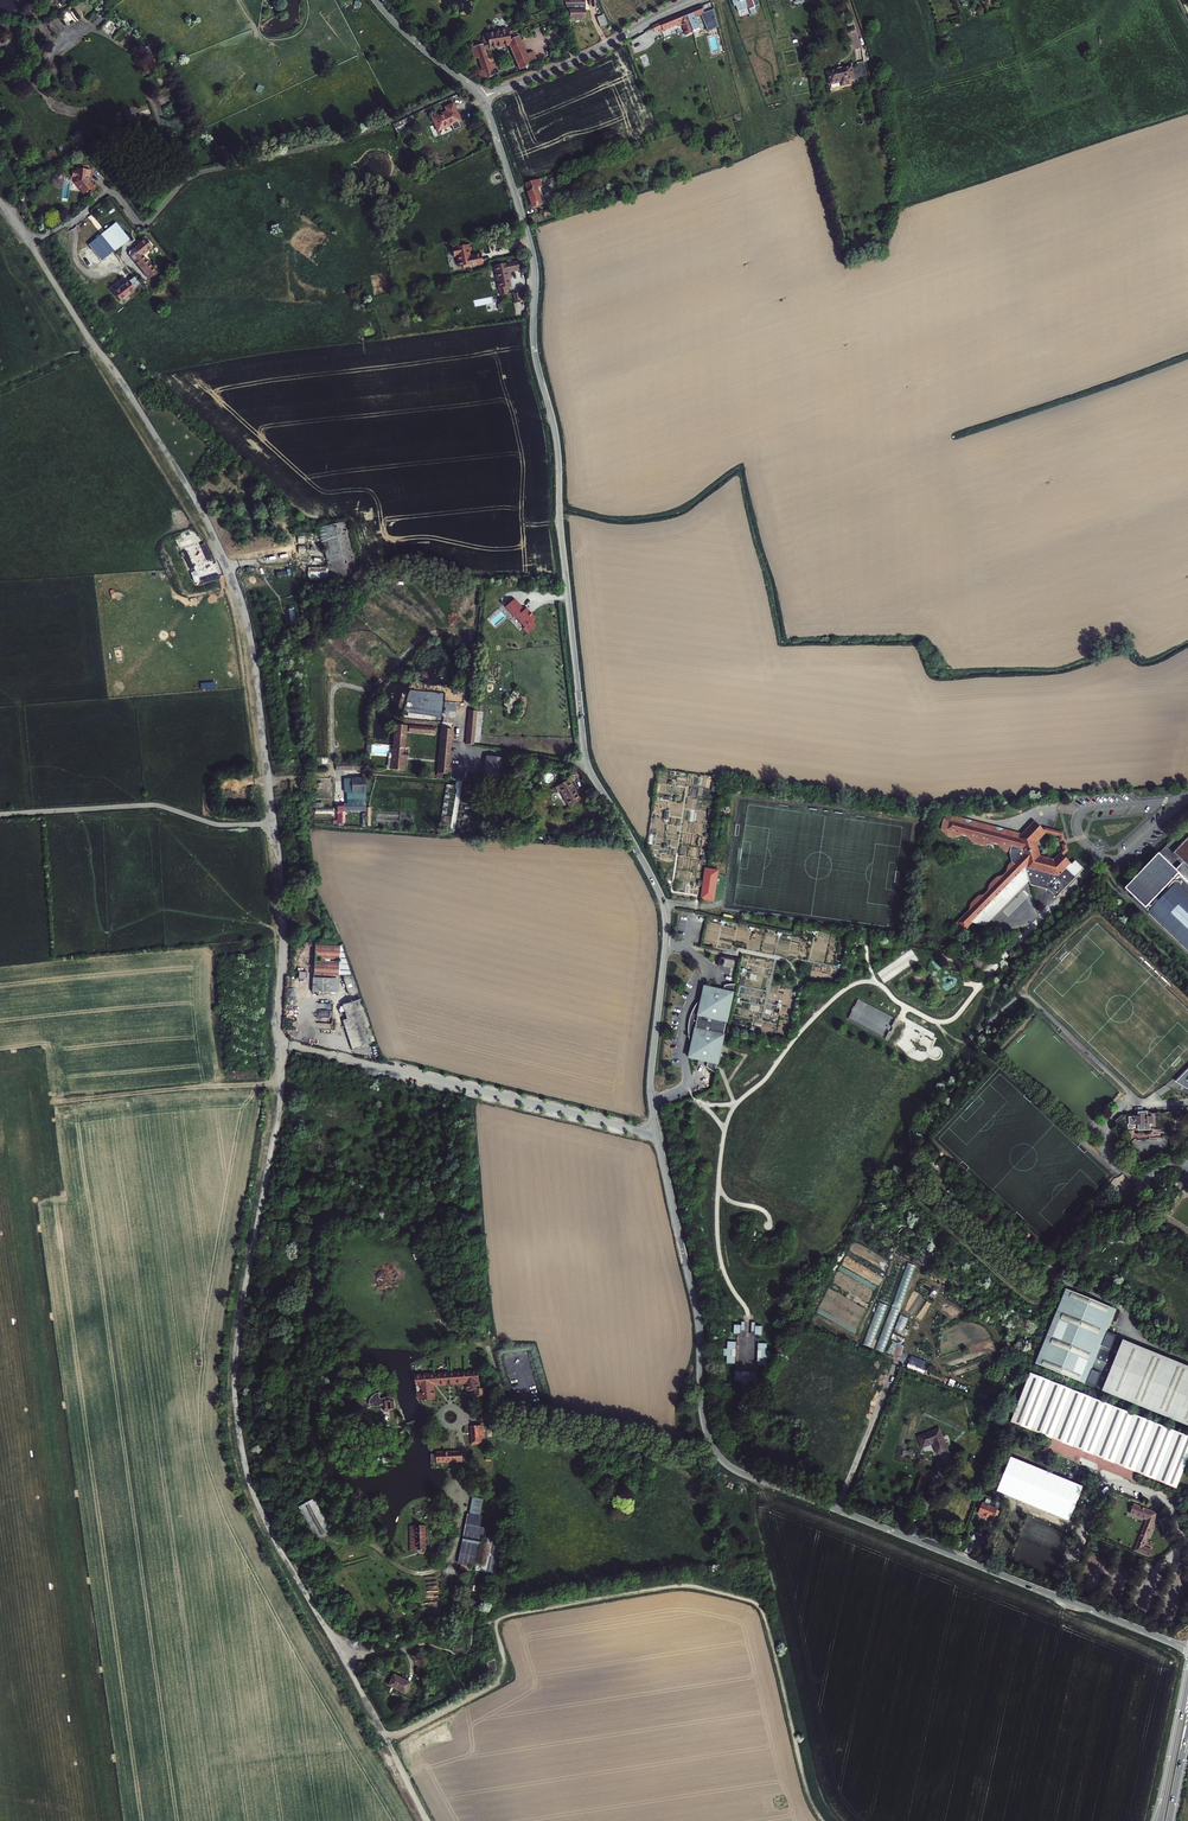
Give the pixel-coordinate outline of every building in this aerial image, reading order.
[(17,9),(13,0),(0,0),(0,18),(17,9)] [(40,17),(62,3),(61,0),(50,0),(35,9),(40,17)] [(74,5),(78,12),(86,8),(82,0),(74,5)] [(569,1),(564,1),(565,5),(567,10),(570,10),(570,20),(585,20),(585,0),(569,0),(569,1)] [(736,12),(742,10),(741,8),(745,6),(746,8),(749,7),(750,10),(751,10),(751,12),(754,11),(753,9),(755,8),(755,7),(759,5),(757,0),(732,0),(736,12)] [(685,12),(688,19),(694,33),(700,30),(695,17),(701,14),(704,13),(701,6),(685,12)] [(64,14),(68,22),(76,17),(72,10),(64,14)] [(704,13),(701,14),(708,31),(718,27),(714,10),(704,14),(704,13)] [(664,31),(681,24),(686,36),(694,33),(688,19),(685,12),(663,22),(660,23),(662,29),(664,31)] [(606,22),(604,15),(597,18),(600,24),(606,22)] [(557,16),(529,26),(535,41),(562,30),(557,16)] [(662,29),(660,23),(652,27),(655,33),(662,29)] [(483,71),(476,73),(478,82),(486,80),(487,82),(499,77),(496,70),(492,72),(488,59),(485,49),(490,48),(509,44),(520,69),(537,62),(533,52),(527,55),(519,37),(513,39),(512,32),(509,33),(508,31),(487,35),(483,36),(484,44),(471,48),(475,60),(479,58),(483,71)] [(144,49),(148,57),(153,55),(150,46),(144,49)] [(66,49),(61,53),(65,58),(69,55),(66,49)] [(496,70),(492,58),(488,59),(492,72),(496,70)] [(855,65),(845,68),(846,69),(842,70),(841,69),(831,71),(834,84),(840,83),(841,86),(849,84),(848,80),(858,78),(855,65)] [(140,111),(142,119),(151,117),(149,109),(140,111)] [(451,121),(436,128),(442,140),(462,131),(460,125),(462,123),(457,113),(449,117),(451,121)] [(401,120),(393,124),(397,132),(405,128),(401,120)] [(397,133),(399,138),(408,134),(406,129),(397,133)] [(81,134),(72,138),(77,149),(87,144),(81,134)] [(72,177),(74,177),(77,178),(76,182),(78,184),(77,184),(80,188),(81,188),(81,190),(84,193),(88,190),(90,192),(97,187),(93,182),(92,182),(90,183),(89,181),(90,181),(90,178),(91,170),(88,169),(88,166),(82,166),(82,167),(77,166),(76,171),(73,171),(72,177)] [(77,178),(74,177),(74,183),(83,194),(84,193),(81,190),(81,188),(80,188),(77,184),(78,184),(76,182),(77,178)] [(539,181),(525,185),(527,191),(529,197),(528,197),(530,203),(531,203),(532,208),(543,205),(538,191),(542,190),(539,181)] [(614,191),(603,194),(605,201),(617,198),(614,191)] [(116,223),(101,235),(77,254),(91,270),(115,251),(129,239),(116,223)] [(127,253),(130,257),(148,279),(156,273),(151,267),(154,265),(149,259),(147,261),(142,255),(152,247),(148,242),(150,240),(145,235),(141,239),(143,240),(135,247),(127,253)] [(471,244),(452,248),(454,257),(457,256),(458,262),(457,263),(458,266),(460,267),(463,266),(464,268),(483,264),(481,254),(473,255),(472,257),(473,258),(471,258),(471,256),(470,254),(469,254),(469,251),(470,251),(472,250),(471,244)] [(518,261),(494,266),(499,289),(510,287),(508,277),(510,276),(509,271),(519,269),(518,261)] [(134,277),(114,294),(120,302),(140,285),(134,277)] [(515,301),(521,300),(519,292),(513,294),(515,301)] [(474,300),(474,306),(492,303),(491,298),(474,300)] [(319,526),(331,582),(359,581),(345,520),(319,526)] [(327,565),(307,566),(308,579),(327,578),(327,565)] [(524,627),(523,629),(527,634),(537,625),(533,621),(536,618),(535,617),(526,608),(524,610),(515,599),(506,607),(516,618),(524,627)] [(516,697),(520,694),(516,690),(503,704),(511,711),(520,701),(516,697)] [(479,710),(473,710),(470,744),(476,744),(479,710)] [(405,770),(409,732),(434,735),(435,728),(395,724),(394,737),(391,769),(405,770)] [(499,779),(503,757),(488,755),(485,777),(499,779)] [(329,757),(314,758),(315,767),(330,766),(329,757)] [(336,762),(336,771),(362,770),(362,762),(336,762)] [(569,803),(580,796),(573,785),(574,784),(568,774),(555,782),(557,787),(559,786),(569,803)] [(366,793),(366,779),(353,779),(353,793),(366,793)] [(992,906),(994,906),(1001,899),(1007,901),(1028,880),(1027,873),(1030,873),(1031,879),(1032,883),(1049,887),(1057,896),(1086,868),(1077,859),(1073,863),(1064,855),(1061,852),(1055,859),(1042,856),(1034,864),(1032,862),(1040,854),(1036,842),(1013,836),(1011,830),(952,815),(943,818),(941,829),(947,836),(953,838),(961,835),(968,837),(974,843),(984,845),(993,843),(998,844),(1004,850),(1009,852),(1012,861),(1008,865),(1007,872),(1003,875),(997,876),(988,885),(987,891),(984,894),(978,895),(969,904),(968,909),(955,922),(963,930),(971,922),(976,924),(981,919),(981,917),(992,906)] [(1022,833),(1011,830),(1013,836),(1036,842),(1047,832),(1060,835),(1061,839),(1066,838),(1064,832),(1053,829),(1042,826),(1035,819),(1022,833)] [(961,835),(953,838),(974,843),(968,837),(961,835)] [(1187,950),(1187,838),(1173,853),(1183,863),(1176,870),(1159,854),(1125,889),(1133,896),(1133,897),(1148,912),(1187,950)] [(1034,864),(1042,856),(1040,854),(1032,862),(1034,864)] [(1008,865),(997,876),(1003,875),(1007,872),(1008,865)] [(981,919),(976,924),(983,926),(1031,879),(1030,873),(1027,873),(1028,880),(1007,901),(1001,899),(994,906),(992,906),(981,917),(981,919)] [(988,885),(978,895),(984,894),(987,891),(988,885)] [(968,909),(969,904),(953,919),(955,922),(968,909)] [(337,973),(337,952),(338,944),(334,943),(315,942),(313,972),(337,973)] [(335,974),(313,973),(312,990),(334,992),(335,974)] [(346,998),(354,995),(347,975),(337,974),(346,998)] [(727,994),(730,994),(732,986),(728,986),(722,987),(721,992),(726,993),(727,994)] [(724,1023),(730,994),(727,994),(726,993),(721,992),(702,988),(699,999),(699,1002),(697,1002),(690,1012),(687,1020),(688,1021),(688,1024),(686,1024),(686,1039),(688,1045),(689,1045),(689,1048),(686,1059),(705,1063),(711,1065),(712,1065),(715,1065),(715,1066),(722,1036),(721,1036),(723,1023),(724,1023)] [(372,1039),(355,997),(338,1004),(345,1020),(341,1021),(350,1045),(354,1046),(372,1039)] [(713,1074),(715,1066),(715,1065),(712,1065),(711,1065),(705,1063),(704,1068),(709,1072),(713,1074)] [(1175,1081),(1187,1089),(1187,1068),(1175,1081)] [(1166,1114),(1121,1116),(1115,1121),(1123,1132),(1132,1132),(1135,1131),(1167,1128),(1166,1114)] [(1102,1391),(1187,1426),(1187,1367),(1123,1340),(1115,1358),(1098,1351),(1115,1309),(1065,1289),(1035,1363),(1085,1383),(1091,1369),(1108,1376),(1102,1391)] [(733,1326),(733,1335),(741,1336),(741,1331),(744,1332),(745,1323),(741,1323),(741,1326),(740,1326),(733,1326)] [(751,1323),(751,1332),(754,1332),(754,1336),(761,1337),(762,1327),(754,1327),(755,1323),(751,1323)] [(736,1351),(736,1343),(727,1343),(727,1350),(723,1350),(723,1357),(726,1358),(726,1365),(735,1365),(736,1358),(732,1358),(733,1350),(736,1351)] [(767,1344),(758,1344),(757,1351),(761,1351),(760,1359),(757,1359),(757,1366),(766,1366),(766,1359),(770,1359),(770,1352),(767,1352),(767,1344)] [(421,1401),(435,1400),(434,1385),(467,1383),(468,1391),(475,1389),(475,1396),(483,1396),(483,1388),(479,1389),(478,1371),(416,1375),(416,1392),(421,1401)] [(742,1373),(735,1373),(734,1382),(742,1382),(742,1386),(749,1386),(749,1382),(756,1383),(757,1373),(749,1373),(749,1376),(742,1376),(742,1373)] [(1187,1459),(1187,1436),(1030,1374),(1010,1422),(1052,1439),(1049,1447),(1043,1445),(1040,1451),(1046,1453),(1047,1450),(1057,1454),(1057,1452),(1082,1462),(1081,1464),(1096,1470),(1098,1466),(1115,1473),(1132,1480),(1131,1481),(1136,1483),(1138,1478),(1133,1476),(1135,1472),(1176,1488),(1187,1459)] [(384,1410),(395,1409),(395,1400),(391,1396),(388,1399),(389,1401),(383,1401),(384,1410)] [(476,1423),(466,1424),(468,1441),(480,1439),(487,1439),(485,1419),(475,1420),(476,1423)] [(948,1449),(939,1429),(918,1437),(923,1448),(933,1443),(937,1453),(938,1453),(948,1449)] [(438,1449),(438,1451),(451,1450),(451,1459),(439,1460),(439,1461),(465,1460),(465,1448),(438,1449)] [(438,1452),(434,1452),(435,1459),(439,1459),(439,1460),(451,1459),(451,1450),(438,1451),(438,1452)] [(1083,1486),(1011,1457),(997,1491),(1069,1521),(1083,1486)] [(483,1499),(472,1497),(459,1564),(462,1565),(471,1566),(476,1568),(484,1527),(480,1526),(482,1516),(480,1516),(483,1499)] [(313,1500),(300,1507),(317,1538),(330,1531),(313,1500)] [(995,1515),(997,1510),(998,1508),(989,1505),(984,1503),(982,1502),(978,1512),(982,1514),(982,1515),(983,1517),(993,1521),(995,1515)] [(1151,1550),(1143,1547),(1156,1513),(1134,1504),(1131,1513),(1147,1520),(1135,1550),(1149,1556),(1151,1550)] [(416,1526),(411,1527),(412,1551),(417,1550),(417,1551),(427,1551),(426,1526),(416,1526)] [(503,1540),(487,1537),(481,1572),(496,1575),(503,1540)] [(409,1682),(395,1676),(391,1686),(406,1691),(409,1682)]
